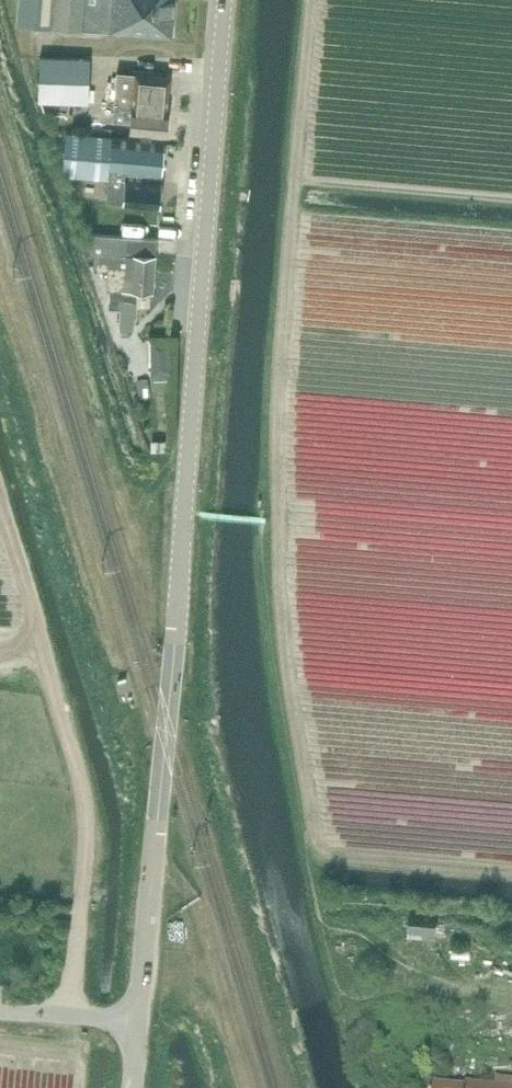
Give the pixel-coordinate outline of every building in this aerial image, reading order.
[(16,25),(50,27),(53,0),(18,0),(16,25)] [(50,27),(80,29),(83,0),(53,0),(50,27)] [(111,0),(83,0),(80,29),(109,32),(111,0)] [(174,0),(111,0),(109,32),(171,36),(174,0)] [(88,59),(38,58),(38,100),(88,101),(88,59)] [(117,72),(114,120),(130,121),(129,133),(164,136),(166,110),(167,110),(170,76),(117,72)] [(106,178),(110,136),(66,132),(63,174),(106,178)] [(157,205),(163,141),(110,136),(106,178),(105,201),(157,205)] [(153,294),(155,238),(97,234),(89,233),(89,253),(93,253),(93,269),(107,269),(107,288),(113,288),(112,297),(109,297),(109,303),(121,303),(120,330),(132,330),(134,293),(153,294)]
